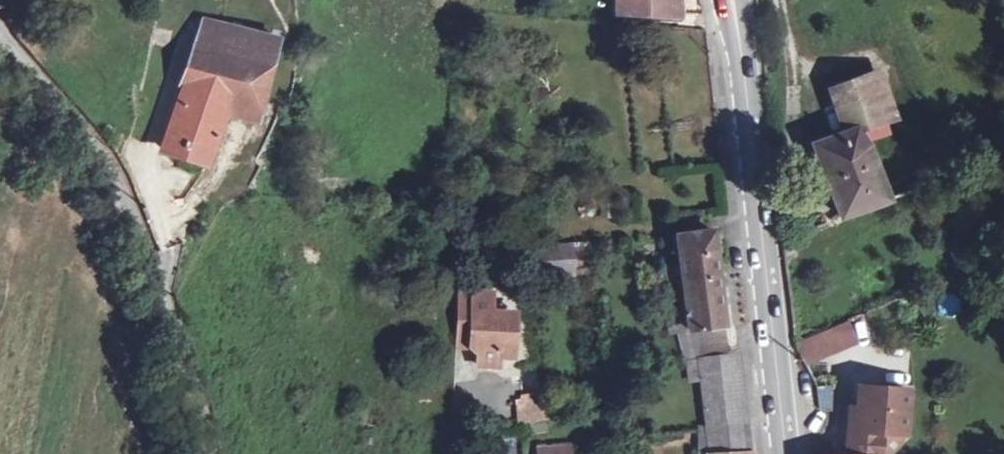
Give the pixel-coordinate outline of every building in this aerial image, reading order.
[(618,12),(679,15),(678,7),(678,0),(618,0),(618,12)] [(209,22),(186,86),(223,95),(261,104),(278,40),(209,22)] [(867,75),(830,90),(839,112),(875,97),(867,75)] [(166,142),(163,150),(207,162),(216,138),(223,95),(186,86),(184,94),(166,142)] [(179,92),(162,141),(166,142),(184,94),(179,92)] [(846,134),(813,145),(841,217),(888,200),(869,147),(864,141),(858,132),(885,123),(875,97),(839,112),(846,134)] [(885,123),(858,132),(864,141),(889,134),(885,123)] [(671,301),(665,301),(669,333),(678,332),(686,361),(687,361),(689,381),(700,380),(706,427),(698,427),(698,430),(698,453),(707,453),(750,452),(739,355),(728,356),(698,360),(691,331),(725,326),(719,284),(713,231),(676,236),(681,272),(667,273),(671,301)] [(586,243),(572,244),(575,275),(588,274),(586,243)] [(572,244),(520,249),(521,280),(575,275),(572,244)] [(458,295),(455,347),(478,348),(478,366),(498,367),(499,356),(513,357),(514,332),(508,332),(509,313),(491,312),(492,296),(458,295)] [(795,343),(794,345),(795,348),(797,351),(803,364),(853,343),(844,323),(795,343)] [(725,326),(691,331),(698,360),(728,356),(725,326)] [(818,386),(819,408),(834,408),(833,386),(818,386)] [(881,433),(903,434),(904,434),(907,391),(860,387),(858,409),(851,408),(847,453),(880,453),(881,433)] [(540,394),(523,397),(525,424),(545,420),(543,408),(540,394)] [(558,405),(543,408),(545,420),(560,417),(558,405)] [(545,420),(525,424),(526,435),(547,432),(545,420)] [(880,453),(892,453),(903,443),(903,434),(881,433),(880,453)]
